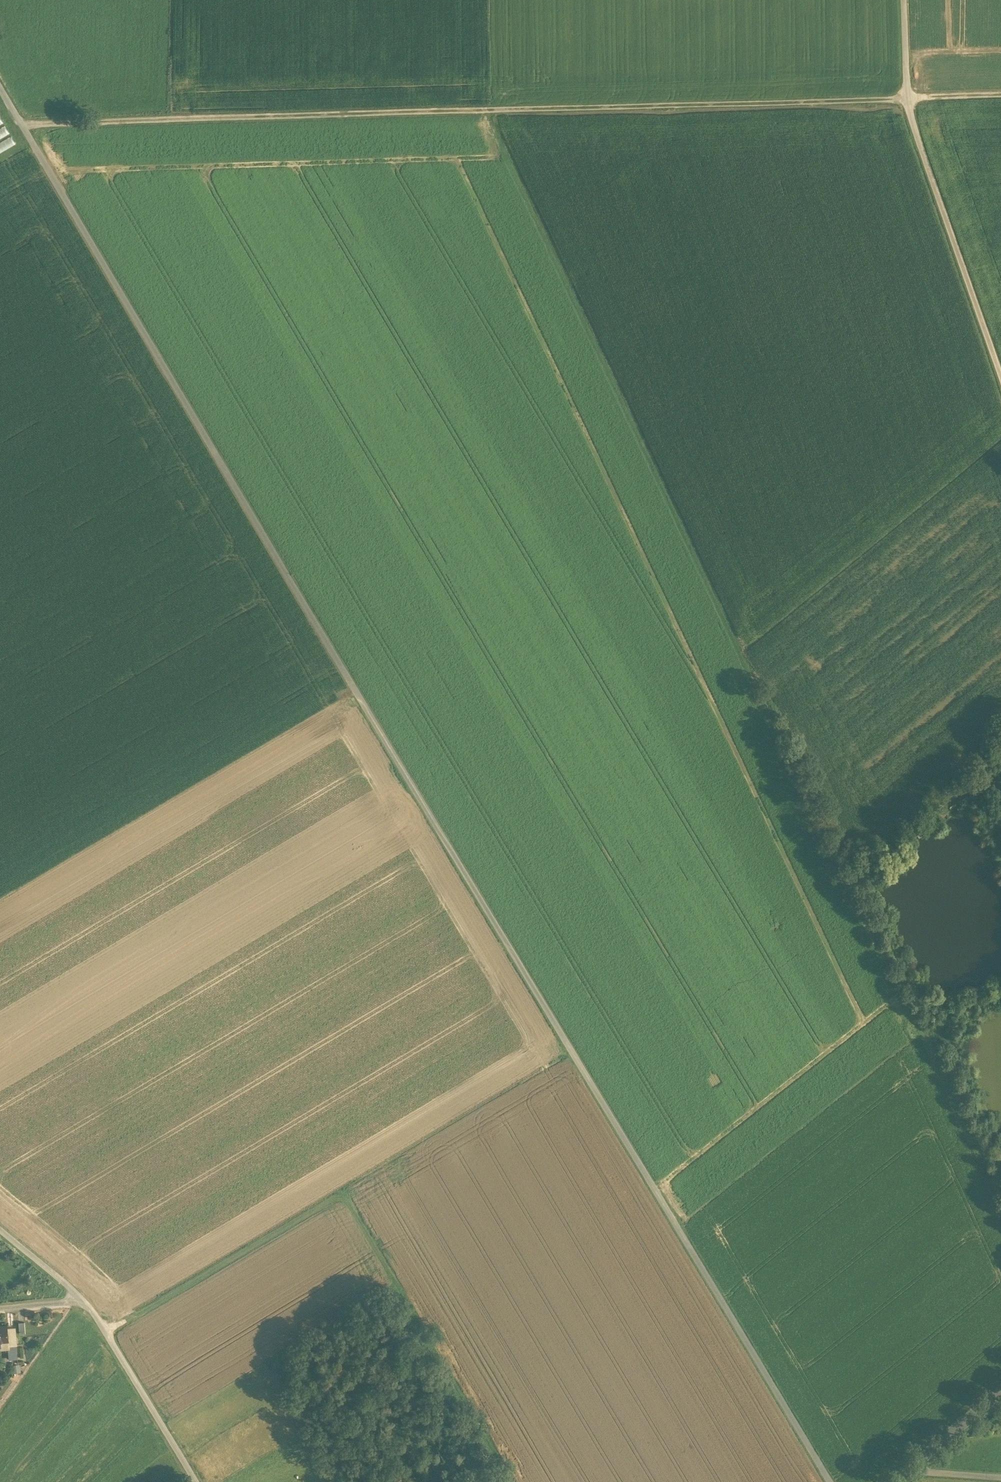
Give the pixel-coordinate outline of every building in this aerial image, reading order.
[(15,1325),(7,1326),(8,1340),(1,1340),(2,1346),(2,1349),(9,1349),(10,1359),(18,1358),(15,1325)] [(0,1326),(0,1346),(2,1346),(1,1340),(8,1340),(7,1326),(0,1326)] [(19,1363),(12,1364),(12,1372),(20,1371),(19,1363)]
